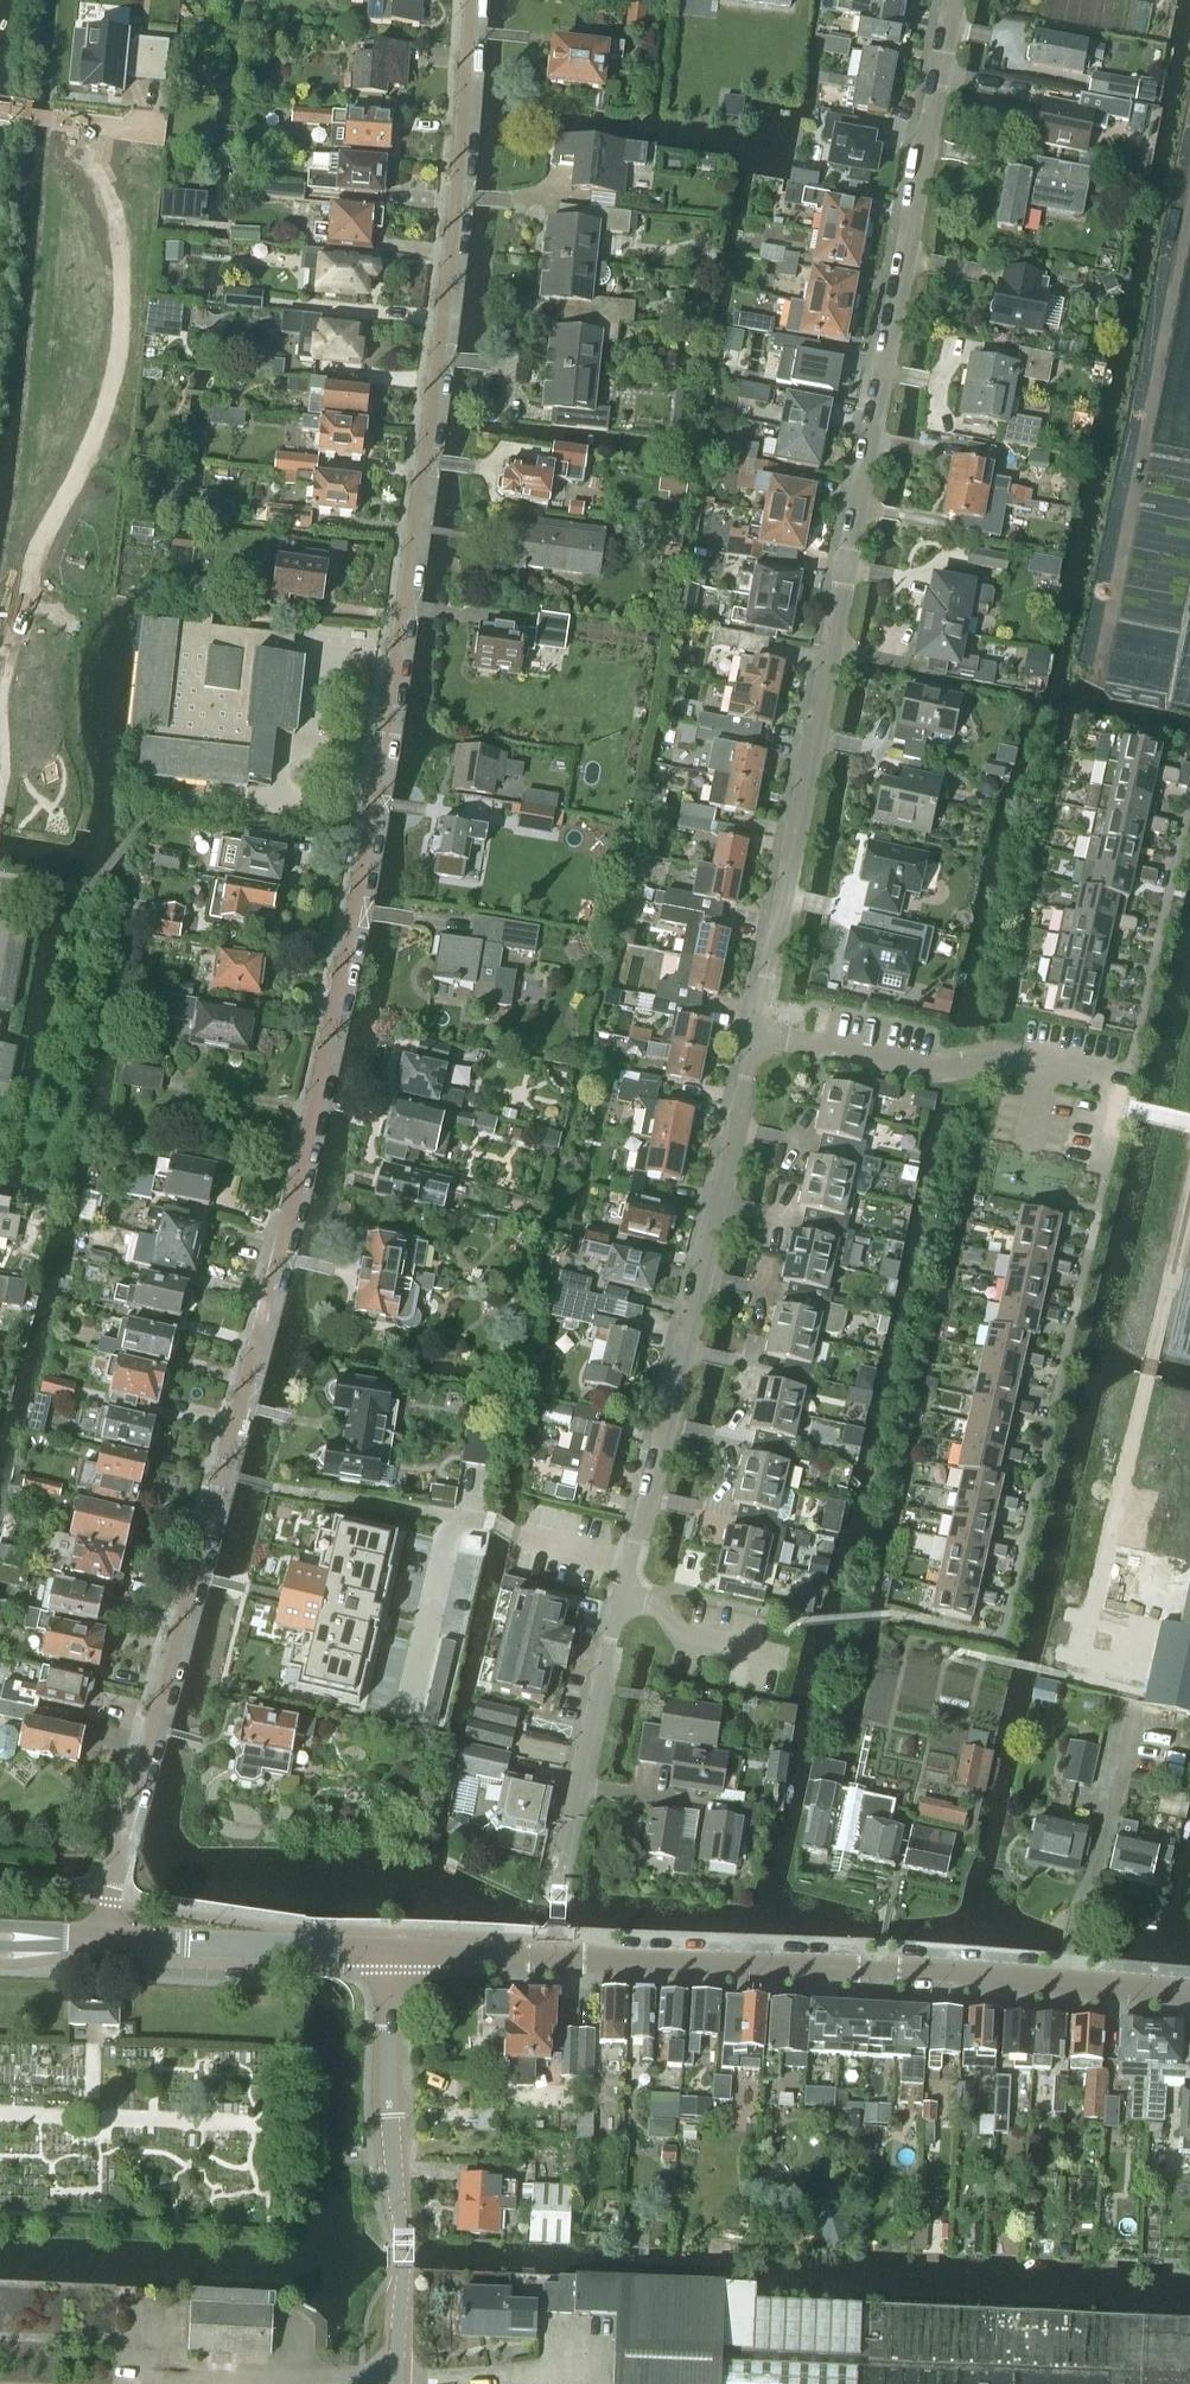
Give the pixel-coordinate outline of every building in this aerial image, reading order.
[(349,0),(368,2),(366,21),(419,25),(421,0),(349,0)] [(718,0),(790,9),(791,0),(718,0)] [(902,28),(905,15),(825,0),(822,12),(836,15),(860,19),(857,38),(899,46),(900,42),(905,40),(906,32),(902,28)] [(838,2),(825,0),(905,15),(907,1),(911,0),(839,0),(838,2)] [(629,7),(628,20),(636,21),(635,34),(643,35),(646,9),(629,7)] [(72,59),(69,86),(82,87),(82,89),(84,89),(83,92),(122,95),(124,77),(132,77),(132,79),(164,82),(168,43),(136,40),(135,45),(127,44),(127,36),(89,33),(87,58),(85,58),(85,60),(72,59)] [(1028,51),(1027,60),(1029,63),(1028,67),(1070,75),(1081,77),(1085,59),(1102,62),(1104,49),(1034,36),(1032,49),(1028,51)] [(824,38),(822,54),(846,58),(849,43),(824,38)] [(554,63),(549,62),(546,85),(603,91),(606,60),(623,62),(625,46),(575,40),(574,48),(556,46),(554,63)] [(385,96),(386,87),(404,88),(407,49),(419,50),(419,48),(358,42),(358,44),(366,45),(364,58),(356,58),(353,94),(385,96)] [(861,55),(856,81),(890,87),(894,61),(895,61),(896,59),(860,52),(860,54),(861,55)] [(890,87),(856,81),(828,76),(828,77),(818,75),(816,86),(854,93),(851,109),(850,108),(850,111),(885,117),(886,115),(884,115),(890,87)] [(1108,80),(1105,96),(1135,102),(1138,85),(1108,80)] [(1084,151),(1089,128),(1104,131),(1107,119),(1128,123),(1131,107),(1079,96),(1077,111),(1044,104),(1042,112),(1037,115),(1036,123),(1039,127),(1036,142),(1084,151)] [(725,99),(723,118),(742,120),(744,101),(725,99)] [(1132,104),(1126,131),(1142,135),(1148,107),(1132,104)] [(294,108),(293,118),(307,119),(307,124),(332,126),(332,127),(333,127),(332,148),(345,150),(389,153),(391,130),(392,118),(387,118),(333,113),(333,112),(294,108)] [(827,116),(823,141),(831,143),(834,144),(830,167),(851,171),(850,174),(849,182),(850,183),(848,193),(860,195),(862,185),(867,186),(869,177),(870,174),(874,175),(879,152),(871,151),(874,139),(853,135),(855,121),(827,116)] [(622,194),(625,166),(638,167),(638,170),(645,170),(647,146),(635,145),(635,148),(627,147),(627,145),(556,139),(553,166),(577,168),(578,166),(583,166),(580,190),(622,194)] [(309,190),(331,192),(331,193),(382,197),(383,183),(387,180),(388,171),(384,167),(384,164),(342,160),(342,158),(330,157),(328,176),(310,175),(309,190)] [(1081,218),(1089,172),(1089,171),(1033,160),(1030,175),(1006,171),(996,230),(1012,233),(1012,234),(1015,235),(1015,234),(1020,235),(1026,203),(1080,213),(1079,218),(1081,218)] [(259,198),(304,202),(305,187),(260,183),(259,198)] [(825,215),(822,233),(865,241),(869,223),(865,222),(867,210),(827,202),(829,195),(805,190),(802,206),(817,209),(816,214),(825,215)] [(164,192),(162,218),(186,220),(188,194),(164,192)] [(328,246),(357,249),(370,250),(372,229),(380,230),(381,214),(373,213),(374,211),(332,207),(330,229),(316,227),(315,240),(328,242),(328,246)] [(548,220),(544,261),(595,266),(598,233),(628,236),(630,214),(585,210),(584,224),(548,220)] [(231,243),(246,243),(246,232),(231,232),(231,243)] [(862,259),(865,241),(822,233),(816,263),(856,271),(858,258),(862,259)] [(783,253),(781,265),(797,267),(799,256),(783,253)] [(320,274),(307,273),(305,292),(355,297),(355,296),(364,297),(365,284),(368,283),(374,280),(377,275),(375,269),(370,266),(367,265),(321,260),(320,274)] [(544,261),(540,299),(589,305),(588,320),(619,324),(633,325),(635,305),(591,300),(592,288),(598,289),(599,289),(600,289),(601,288),(602,288),(603,288),(604,287),(605,287),(606,286),(607,286),(607,285),(608,284),(609,284),(609,283),(610,282),(610,281),(610,280),(610,279),(610,278),(611,277),(610,276),(610,275),(610,274),(610,273),(609,272),(609,271),(608,271),(608,270),(607,269),(606,268),(605,267),(604,267),(595,266),(544,261)] [(795,279),(797,267),(781,265),(779,276),(795,279)] [(989,313),(992,317),(991,322),(1040,331),(1048,295),(1046,294),(1048,282),(1040,280),(1040,277),(1007,271),(1004,286),(998,285),(995,302),(991,305),(989,313)] [(814,274),(808,306),(852,314),(856,296),(851,295),(853,282),(814,274)] [(1112,275),(1101,281),(1107,295),(1118,289),(1112,275)] [(222,306),(224,306),(261,311),(262,294),(224,289),(222,306)] [(149,302),(145,336),(146,337),(146,332),(176,336),(179,306),(184,306),(149,302)] [(802,335),(842,343),(844,330),(849,331),(852,314),(808,306),(802,335)] [(733,328),(747,331),(754,332),(767,334),(769,319),(756,317),(750,316),(735,313),(733,328)] [(284,314),(282,334),(301,336),(299,359),(359,365),(359,363),(363,360),(364,351),(361,348),(361,345),(358,344),(359,330),(323,326),(324,317),(304,315),(303,316),(284,314)] [(551,329),(547,370),(598,375),(601,342),(617,344),(619,324),(588,320),(586,333),(551,329)] [(744,333),(725,329),(721,352),(740,355),(744,333)] [(775,336),(772,349),(782,351),(776,383),(790,386),(832,394),(838,361),(817,357),(819,345),(775,336)] [(972,359),(966,389),(1012,398),(1016,378),(1048,384),(1053,356),(1025,351),(1022,369),(998,365),(999,359),(986,356),(985,362),(972,359)] [(250,358),(248,374),(282,378),(284,362),(250,358)] [(142,379),(161,381),(163,366),(144,364),(142,379)] [(547,370),(543,409),(552,410),(578,413),(577,428),(608,432),(610,411),(594,409),(598,375),(547,370)] [(287,379),(286,391),(323,395),(321,415),(365,419),(365,416),(368,413),(369,404),(367,401),(368,388),(287,379)] [(758,386),(754,403),(766,406),(770,389),(758,386)] [(961,418),(974,420),(973,427),(986,429),(988,423),(1011,427),(1008,445),(1036,450),(1041,422),(1009,416),(1012,398),(966,389),(961,418)] [(784,413),(781,430),(827,439),(829,424),(827,421),(830,406),(774,395),(771,410),(784,413)] [(212,409),(211,425),(220,426),(222,410),(212,409)] [(364,441),(363,438),(364,425),(302,419),(300,431),(320,434),(318,454),(361,459),(361,457),(363,454),(365,453),(366,450),(366,447),(366,445),(365,442),(364,441)] [(824,452),(827,439),(781,430),(778,448),(765,445),(762,460),(818,470),(820,455),(824,452)] [(745,444),(742,461),(755,463),(758,447),(745,444)] [(498,482),(497,492),(498,492),(502,497),(502,499),(548,506),(552,481),(582,485),(587,450),(554,445),(552,466),(538,464),(537,470),(507,466),(505,479),(499,482),(498,482)] [(953,459),(948,487),(988,494),(1007,497),(1023,501),(1025,490),(1009,487),(1010,482),(991,478),(993,466),(992,466),(995,451),(996,450),(968,445),(965,461),(953,459)] [(276,455),(274,472),(287,474),(316,477),(318,461),(276,455)] [(742,491),(755,494),(769,496),(766,514),(811,522),(814,508),(811,504),(814,490),(774,483),(776,468),(755,464),(755,463),(742,461),(741,461),(736,488),(742,489),(742,491)] [(670,495),(669,500),(684,502),(688,475),(673,473),(670,495)] [(287,474),(285,484),(294,485),(294,486),(313,488),(310,509),(354,514),(355,511),(358,509),(360,501),(356,499),(358,482),(316,477),(287,474)] [(948,487),(943,515),(960,518),(957,532),(999,539),(1005,509),(1021,512),(1023,501),(1007,497),(988,494),(948,487)] [(202,494),(200,519),(215,520),(217,496),(202,494)] [(571,505),(570,514),(581,516),(583,506),(571,505)] [(266,526),(310,530),(312,510),(268,506),(266,526)] [(808,537),(811,522),(766,514),(762,532),(749,529),(746,543),(802,554),(804,539),(808,537)] [(538,521),(537,529),(499,524),(495,552),(515,555),(513,568),(523,569),(523,570),(527,571),(527,567),(548,570),(549,560),(565,562),(564,571),(599,576),(600,569),(606,530),(538,521)] [(731,529),(726,556),(750,560),(752,550),(740,547),(743,531),(731,529)] [(327,558),(342,560),(344,549),(328,547),(327,558)] [(664,548),(663,557),(677,558),(678,549),(664,548)] [(966,565),(1006,573),(1009,558),(969,551),(966,565)] [(259,600),(287,603),(288,596),(321,600),(323,584),(327,582),(328,575),(325,571),(325,567),(322,567),(324,557),(305,555),(303,565),(277,561),(276,566),(264,565),(259,600)] [(754,579),(750,597),(796,605),(801,575),(742,564),(740,576),(754,579)] [(688,586),(704,590),(706,580),(691,576),(688,586)] [(924,625),(924,628),(965,637),(968,619),(973,619),(974,614),(987,616),(990,604),(974,601),(976,587),(937,580),(933,597),(930,597),(928,609),(924,611),(922,622),(924,625)] [(189,603),(227,608),(230,587),(192,582),(189,603)] [(731,625),(791,635),(796,605),(750,597),(747,615),(733,612),(731,625)] [(698,607),(682,603),(680,603),(677,620),(678,621),(695,624),(698,607)] [(530,652),(530,646),(561,651),(565,620),(538,616),(535,633),(494,627),(494,631),(477,629),(473,660),(495,663),(494,669),(518,673),(521,650),(530,652)] [(132,726),(130,726),(130,728),(155,730),(154,739),(142,738),(138,775),(247,788),(248,779),(271,781),(274,760),(268,759),(270,742),(264,741),(265,731),(295,735),(295,734),(292,733),(301,661),(303,662),(303,660),(293,659),(295,636),(212,627),(210,638),(200,637),(201,625),(147,620),(142,619),(144,621),(132,726)] [(962,671),(973,673),(972,682),(993,686),(997,665),(979,662),(965,659),(966,653),(962,652),(965,637),(924,628),(924,630),(919,632),(918,642),(920,645),(918,658),(963,666),(962,671)] [(737,650),(757,655),(767,657),(770,640),(741,634),(737,650)] [(1022,677),(1044,680),(1048,652),(1027,649),(1022,677)] [(741,657),(734,688),(777,696),(783,667),(784,667),(784,666),(769,663),(770,661),(766,660),(766,662),(741,657)] [(893,742),(905,744),(903,758),(922,762),(926,740),(951,745),(961,698),(909,687),(904,712),(906,722),(905,726),(897,724),(893,742)] [(714,720),(712,730),(758,739),(759,737),(758,737),(761,725),(772,727),(772,726),(771,725),(771,724),(775,722),(776,713),(774,711),(776,701),(777,696),(734,688),(727,722),(714,720)] [(700,717),(698,727),(711,730),(712,730),(714,720),(700,717)] [(728,744),(730,734),(711,731),(709,740),(728,744)] [(1113,738),(1107,764),(1156,774),(1157,767),(1161,748),(1113,738)] [(501,782),(505,757),(505,756),(459,749),(454,789),(491,794),(493,780),(501,782)] [(732,749),(726,779),(760,786),(766,756),(732,749)] [(1002,779),(1005,767),(986,762),(983,774),(1002,779)] [(1107,764),(1101,788),(1101,789),(1150,799),(1154,781),(1166,784),(1169,770),(1157,767),(1156,774),(1107,764)] [(1177,786),(1186,789),(1187,789),(1189,775),(1189,766),(1182,764),(1180,772),(1179,775),(1177,784),(1177,786)] [(1169,770),(1166,784),(1174,786),(1176,785),(1177,784),(1179,775),(1178,773),(1176,771),(1169,770)] [(929,833),(941,781),(904,772),(901,788),(885,784),(876,822),(929,833)] [(715,778),(709,808),(753,817),(754,815),(753,815),(759,786),(726,779),(715,777),(715,778)] [(977,789),(977,793),(979,796),(981,798),(985,799),(989,799),(991,798),(994,796),(996,794),(997,791),(997,787),(996,784),(993,781),(991,780),(988,779),(984,779),(981,781),(979,784),(977,787),(977,789)] [(1101,789),(1096,814),(1144,825),(1146,817),(1150,799),(1101,789)] [(542,793),(540,808),(556,811),(558,796),(542,793)] [(681,804),(679,817),(713,824),(715,811),(681,804)] [(522,806),(518,831),(551,836),(555,811),(522,806)] [(630,814),(626,807),(616,812),(620,819),(630,814)] [(1096,814),(1090,839),(1139,850),(1143,831),(1156,834),(1159,820),(1146,817),(1144,825),(1096,814)] [(677,830),(710,836),(713,824),(679,817),(677,830)] [(1159,820),(1156,834),(1163,835),(1165,835),(1166,833),(1167,829),(1168,826),(1168,824),(1166,822),(1159,820)] [(431,842),(429,851),(433,854),(433,857),(438,858),(435,877),(462,881),(465,863),(467,863),(471,843),(483,845),(486,830),(438,822),(436,838),(431,842)] [(284,853),(283,853),(286,836),(246,833),(243,846),(231,844),(225,874),(278,884),(280,871),(285,868),(286,859),(283,856),(284,853)] [(876,836),(874,846),(888,849),(890,839),(876,836)] [(1090,839),(1084,864),(1134,875),(1135,868),(1139,850),(1090,839)] [(718,840),(713,870),(742,875),(748,846),(733,843),(732,841),(729,841),(729,842),(718,840)] [(904,892),(918,895),(926,857),(871,845),(863,882),(875,885),(873,893),(869,892),(865,908),(899,915),(904,892)] [(155,869),(179,874),(182,856),(159,852),(155,869)] [(1078,888),(1081,889),(1081,890),(1122,899),(1128,899),(1132,881),(1145,884),(1148,871),(1135,868),(1134,875),(1084,864),(1078,888)] [(666,891),(663,906),(721,918),(724,904),(736,906),(742,875),(713,870),(699,867),(693,896),(666,891)] [(1148,871),(1145,884),(1149,885),(1152,885),(1154,884),(1155,884),(1156,882),(1157,876),(1157,874),(1156,873),(1154,872),(1148,871)] [(278,900),(277,896),(278,892),(218,882),(211,920),(255,928),(257,920),(272,922),(275,909),(277,907),(278,900)] [(1081,890),(1075,914),(1113,923),(1114,915),(1118,898),(1122,899),(1081,890)] [(686,928),(681,956),(680,956),(680,957),(724,966),(730,935),(718,933),(721,918),(663,906),(659,923),(686,928)] [(154,916),(152,934),(180,938),(185,910),(164,907),(163,907),(162,917),(154,916)] [(1063,912),(1058,937),(1107,947),(1111,929),(1124,932),(1127,918),(1114,915),(1113,923),(1075,914),(1063,912)] [(440,938),(433,980),(434,980),(435,978),(453,981),(453,984),(459,985),(460,982),(474,984),(471,1002),(511,1009),(517,974),(498,970),(501,949),(534,954),(539,928),(475,917),(475,919),(483,921),(481,936),(472,934),(471,943),(440,938)] [(1127,918),(1124,932),(1131,933),(1134,933),(1135,931),(1136,928),(1136,925),(1136,922),(1136,921),(1134,920),(1127,918)] [(913,962),(927,966),(935,930),(896,922),(892,940),(851,931),(844,964),(851,965),(847,984),(875,990),(879,972),(909,978),(913,962)] [(13,1009),(14,1008),(12,1008),(27,931),(28,931),(28,930),(0,924),(0,1007),(13,1009)] [(1058,937),(1053,962),(1102,972),(1103,965),(1107,947),(1058,937)] [(184,957),(203,960),(205,944),(187,941),(184,957)] [(215,967),(218,967),(215,987),(259,992),(259,990),(262,987),(263,979),(261,975),(262,960),(233,956),(233,953),(217,951),(215,967)] [(658,982),(654,999),(701,1009),(704,993),(718,996),(724,966),(680,957),(676,977),(671,976),(667,978),(666,983),(658,982)] [(1049,961),(1043,985),(1096,997),(1100,980),(1113,982),(1116,968),(1103,965),(1102,972),(1053,962),(1049,961)] [(1116,968),(1113,982),(1120,983),(1122,983),(1124,982),(1125,978),(1125,975),(1125,973),(1125,971),(1123,970),(1116,968)] [(1058,991),(1053,1015),(1089,1023),(1087,1029),(1101,1032),(1103,1023),(1103,1019),(1100,1017),(1092,1015),(1096,997),(1043,985),(1043,987),(1058,991)] [(176,987),(175,998),(192,1000),(194,990),(176,987)] [(922,1005),(921,1012),(948,1018),(954,994),(939,990),(934,1008),(922,1005)] [(618,993),(608,991),(607,991),(605,999),(606,999),(616,1001),(618,993)] [(254,1018),(200,1008),(201,1002),(163,996),(160,1016),(197,1024),(194,1043),(248,1054),(254,1018)] [(678,1019),(672,1048),(706,1055),(712,1025),(698,1023),(701,1009),(654,999),(652,1010),(664,1012),(663,1016),(678,1019)] [(449,1049),(421,1042),(418,1059),(445,1065),(449,1049)] [(700,1085),(706,1055),(672,1048),(672,1050),(648,1045),(646,1058),(669,1063),(666,1078),(700,1085)] [(11,1085),(11,1084),(10,1084),(16,1051),(17,1051),(17,1050),(0,1046),(0,1083),(11,1085)] [(461,1111),(464,1098),(439,1092),(444,1072),(404,1062),(404,1065),(399,1067),(397,1076),(400,1081),(397,1095),(461,1111)] [(607,1066),(605,1066),(597,1064),(595,1074),(603,1076),(604,1076),(607,1077),(609,1067),(607,1066)] [(121,1088),(161,1095),(165,1073),(125,1065),(121,1088)] [(826,1086),(821,1110),(865,1120),(870,1098),(896,1103),(900,1088),(836,1074),(834,1087),(826,1086)] [(622,1084),(658,1091),(660,1080),(641,1077),(639,1086),(622,1083),(622,1084)] [(642,1139),(651,1141),(687,1148),(694,1114),(655,1106),(658,1091),(622,1084),(619,1102),(632,1105),(632,1100),(640,1101),(647,1112),(642,1139)] [(912,1107),(928,1111),(931,1095),(915,1091),(912,1107)] [(476,1118),(445,1111),(443,1114),(395,1102),(389,1125),(385,1127),(382,1139),(385,1142),(384,1144),(388,1145),(384,1159),(404,1164),(407,1150),(443,1159),(448,1138),(439,1136),(442,1123),(473,1130),(476,1118)] [(815,1134),(822,1136),(819,1149),(862,1158),(865,1145),(860,1143),(865,1120),(821,1110),(815,1134)] [(892,1136),(905,1139),(906,1130),(894,1127),(892,1136)] [(680,1182),(687,1148),(651,1141),(645,1175),(680,1182)] [(810,1160),(804,1184),(849,1194),(854,1172),(859,1173),(862,1158),(819,1149),(816,1161),(810,1160)] [(130,1176),(127,1196),(151,1200),(152,1195),(209,1207),(213,1190),(217,1189),(220,1178),(216,1175),(216,1172),(158,1161),(155,1180),(130,1176)] [(447,1199),(448,1197),(450,1187),(450,1184),(406,1173),(405,1176),(384,1171),(380,1183),(377,1185),(374,1193),(377,1195),(376,1199),(432,1208),(435,1197),(447,1199)] [(630,1194),(640,1196),(644,1179),(633,1177),(630,1194)] [(799,1208),(806,1210),(803,1223),(855,1234),(846,1232),(849,1218),(843,1217),(849,1194),(804,1184),(799,1208)] [(88,1194),(85,1207),(99,1210),(102,1197),(88,1194)] [(648,1243),(666,1247),(675,1211),(629,1200),(621,1232),(649,1238),(648,1243)] [(13,1241),(17,1219),(25,1220),(27,1209),(11,1207),(10,1205),(0,1203),(0,1239),(13,1241)] [(528,1209),(525,1223),(525,1224),(539,1228),(539,1225),(542,1211),(528,1209)] [(157,1224),(154,1239),(200,1250),(200,1247),(204,1244),(206,1235),(204,1231),(205,1227),(186,1223),(187,1218),(151,1210),(148,1219),(146,1219),(145,1221),(157,1224)] [(1021,1210),(1016,1234),(1055,1242),(1059,1225),(1069,1227),(1071,1217),(1061,1215),(1060,1219),(1021,1210)] [(793,1234),(788,1258),(832,1268),(832,1267),(847,1271),(855,1234),(803,1223),(800,1235),(793,1234)] [(585,1241),(608,1246),(610,1235),(588,1229),(585,1241)] [(1016,1234),(1011,1257),(1050,1266),(1051,1262),(1055,1242),(1016,1234)] [(367,1254),(364,1274),(429,1285),(430,1279),(434,1279),(434,1278),(412,1274),(412,1269),(423,1270),(427,1248),(420,1247),(418,1241),(410,1240),(406,1244),(372,1238),(369,1254),(367,1254)] [(199,1254),(200,1250),(154,1239),(159,1241),(155,1256),(141,1253),(138,1265),(174,1273),(176,1268),(194,1273),(195,1269),(199,1266),(201,1259),(199,1254)] [(657,1263),(615,1253),(616,1251),(589,1244),(585,1257),(611,1264),(606,1282),(650,1293),(651,1288),(656,1286),(657,1280),(654,1276),(657,1263)] [(86,1263),(109,1268),(112,1255),(89,1250),(86,1263)] [(1011,1257),(1005,1281),(1045,1289),(1049,1272),(1058,1274),(1060,1264),(1051,1262),(1050,1266),(1011,1257)] [(782,1282),(789,1283),(786,1297),(829,1306),(833,1291),(827,1290),(832,1268),(788,1258),(782,1282)] [(1060,1264),(1058,1274),(1067,1276),(1070,1266),(1060,1264)] [(484,1273),(482,1285),(502,1289),(504,1277),(484,1273)] [(428,1292),(429,1285),(364,1274),(359,1296),(362,1297),(359,1313),(401,1321),(403,1326),(406,1329),(410,1330),(415,1328),(417,1327),(418,1325),(419,1321),(419,1318),(416,1314),(413,1312),(417,1291),(428,1292)] [(190,1298),(186,1293),(188,1287),(141,1276),(137,1293),(117,1288),(114,1304),(180,1319),(182,1313),(187,1310),(190,1298)] [(507,1278),(505,1289),(529,1294),(530,1288),(531,1282),(507,1278)] [(1,1305),(22,1308),(26,1285),(5,1281),(0,1281),(0,1305),(1,1305)] [(1005,1281),(1000,1304),(1040,1313),(1041,1309),(1045,1289),(1005,1281)] [(888,1282),(886,1294),(894,1296),(896,1283),(888,1282)] [(605,1288),(602,1298),(626,1304),(629,1294),(605,1288)] [(557,1289),(551,1317),(553,1318),(594,1327),(596,1319),(597,1314),(613,1317),(617,1303),(570,1292),(557,1289)] [(776,1307),(771,1332),(816,1342),(818,1332),(833,1335),(834,1335),(836,1335),(838,1335),(840,1334),(841,1333),(843,1331),(844,1329),(844,1327),(848,1310),(829,1306),(786,1297),(783,1309),(776,1307)] [(1000,1304),(995,1328),(1028,1335),(1028,1337),(1033,1338),(1038,1319),(1048,1321),(1050,1311),(1041,1309),(1040,1313),(1000,1304)] [(1050,1311),(1048,1321),(1057,1322),(1059,1312),(1050,1311)] [(875,1334),(886,1337),(889,1320),(878,1318),(875,1334)] [(588,1369),(584,1384),(616,1392),(620,1378),(627,1380),(628,1379),(633,1380),(639,1357),(633,1356),(637,1338),(638,1339),(638,1337),(633,1336),(635,1328),(615,1323),(596,1319),(594,1327),(590,1341),(608,1346),(601,1372),(588,1369)] [(941,1328),(945,1328),(955,1331),(957,1323),(946,1321),(942,1320),(941,1328)] [(98,1355),(113,1359),(116,1354),(168,1366),(171,1352),(174,1350),(177,1350),(178,1341),(176,1340),(175,1337),(175,1336),(176,1334),(123,1322),(118,1343),(101,1340),(98,1355)] [(989,1327),(984,1351),(1023,1359),(1024,1355),(1028,1337),(1028,1335),(995,1328),(989,1327)] [(784,1360),(781,1374),(812,1381),(821,1344),(816,1342),(771,1332),(765,1356),(784,1360)] [(984,1351),(979,1374),(1018,1383),(1022,1365),(1031,1367),(1034,1357),(1024,1355),(1023,1359),(984,1351)] [(1034,1357),(1031,1367),(1041,1369),(1043,1359),(1034,1357)] [(168,1372),(113,1359),(107,1380),(117,1383),(111,1404),(147,1413),(148,1405),(157,1407),(161,1391),(169,1388),(171,1380),(167,1374),(168,1372)] [(760,1382),(755,1407),(799,1416),(804,1392),(810,1393),(812,1381),(781,1374),(779,1386),(760,1382)] [(979,1374),(973,1398),(1013,1407),(1014,1401),(1018,1383),(979,1374)] [(353,1416),(351,1429),(401,1437),(402,1437),(393,1435),(398,1404),(388,1403),(391,1385),(376,1382),(376,1380),(356,1377),(355,1379),(340,1377),(339,1385),(336,1385),(334,1385),(333,1386),(331,1387),(330,1388),(330,1389),(329,1391),(329,1392),(329,1393),(329,1394),(329,1395),(329,1396),(330,1397),(331,1399),(332,1400),(334,1401),(336,1402),(335,1409),(351,1412),(353,1416)] [(40,1394),(72,1403),(76,1387),(45,1378),(40,1394)] [(937,1382),(933,1381),(927,1380),(925,1387),(931,1389),(936,1390),(937,1382)] [(973,1398),(968,1422),(1007,1431),(1011,1412),(1021,1414),(1023,1403),(1014,1401),(1013,1407),(973,1398)] [(1023,1403),(1021,1414),(1030,1416),(1033,1406),(1023,1403)] [(571,1430),(574,1417),(575,1412),(548,1406),(544,1424),(571,1430)] [(575,1417),(593,1422),(595,1412),(577,1407),(575,1417)] [(749,1430),(756,1432),(753,1445),(796,1455),(800,1440),(794,1438),(799,1416),(755,1407),(749,1430)] [(157,1429),(153,1425),(154,1422),(102,1410),(94,1442),(147,1454),(149,1441),(155,1438),(157,1429)] [(34,1414),(31,1413),(27,1430),(29,1431),(41,1433),(45,1417),(34,1414)] [(968,1422),(963,1446),(1002,1454),(1003,1449),(1007,1431),(968,1422)] [(571,1437),(568,1453),(613,1463),(620,1433),(605,1430),(606,1428),(601,1427),(601,1428),(592,1427),(588,1440),(571,1437)] [(323,1467),(325,1468),(324,1476),(339,1478),(339,1481),(359,1484),(360,1481),(375,1484),(378,1466),(388,1468),(393,1437),(401,1438),(401,1437),(351,1429),(349,1443),(345,1446),(329,1443),(328,1451),(326,1451),(324,1451),(322,1452),(321,1453),(320,1454),(319,1456),(318,1459),(318,1461),(319,1463),(319,1464),(320,1465),(321,1466),(323,1467)] [(466,1431),(461,1464),(477,1466),(482,1434),(466,1431)] [(482,1434),(477,1466),(494,1469),(499,1436),(482,1434)] [(743,1456),(738,1481),(783,1491),(788,1467),(793,1468),(796,1455),(753,1445),(750,1457),(743,1456)] [(958,1470),(963,1471),(997,1479),(997,1477),(1001,1459),(1011,1461),(1013,1451),(1003,1449),(1002,1454),(963,1446),(958,1470)] [(532,1448),(529,1461),(530,1461),(544,1465),(547,1452),(534,1449),(532,1448)] [(83,1496),(129,1506),(134,1503),(145,1460),(103,1450),(99,1468),(82,1464),(77,1488),(84,1490),(83,1496)] [(554,1451),(550,1467),(565,1471),(560,1489),(576,1493),(577,1487),(587,1489),(587,1491),(590,1491),(591,1490),(606,1493),(613,1463),(568,1453),(567,1454),(554,1451)] [(1013,1451),(1011,1461),(1020,1463),(1022,1454),(1013,1451)] [(963,1471),(958,1495),(997,1503),(998,1497),(1002,1478),(997,1477),(997,1479),(963,1471)] [(22,1491),(59,1500),(63,1486),(26,1477),(22,1491)] [(733,1504),(739,1506),(736,1520),(780,1530),(781,1524),(783,1525),(789,1521),(794,1497),(790,1493),(783,1491),(738,1481),(733,1504)] [(438,1488),(436,1506),(454,1509),(457,1491),(438,1488)] [(554,1499),(573,1504),(576,1493),(560,1489),(557,1488),(554,1499)] [(847,1492),(841,1490),(837,1489),(835,1499),(839,1500),(844,1501),(847,1492)] [(958,1495),(953,1519),(992,1526),(996,1508),(1006,1510),(1008,1499),(998,1497),(997,1503),(958,1495)] [(1008,1499),(1006,1510),(1015,1512),(1017,1501),(1008,1499)] [(828,1501),(822,1531),(831,1533),(838,1534),(844,1504),(838,1503),(828,1501)] [(70,1539),(123,1551),(132,1515),(79,1502),(70,1539)] [(953,1519),(947,1542),(987,1550),(988,1545),(992,1526),(953,1519)] [(727,1530),(721,1555),(766,1565),(771,1541),(777,1542),(780,1530),(736,1520),(733,1531),(727,1530)] [(292,1567),(277,1631),(283,1632),(303,1637),(300,1651),(292,1649),(286,1671),(294,1673),(299,1674),(295,1691),(358,1706),(366,1669),(368,1670),(377,1635),(375,1635),(376,1629),(378,1629),(382,1614),(380,1613),(381,1608),(383,1608),(391,1574),(389,1573),(398,1537),(335,1522),(331,1538),(319,1535),(314,1557),(322,1559),(318,1574),(292,1567)] [(122,1553),(67,1540),(67,1538),(54,1535),(49,1555),(45,1555),(43,1564),(52,1566),(52,1571),(74,1577),(75,1575),(96,1581),(100,1582),(115,1585),(122,1553)] [(947,1542),(942,1566),(981,1574),(986,1555),(995,1557),(997,1547),(988,1545),(987,1550),(947,1542)] [(997,1547),(995,1557),(1005,1559),(1007,1549),(997,1547)] [(716,1578),(721,1579),(718,1588),(719,1592),(722,1594),(733,1597),(763,1603),(767,1588),(761,1587),(766,1565),(721,1555),(716,1578)] [(13,1560),(12,1564),(28,1569),(30,1559),(20,1557),(19,1561),(13,1560)] [(821,1575),(825,1577),(829,1562),(824,1561),(814,1558),(810,1573),(821,1575)] [(8,1581),(11,1567),(0,1565),(0,1579),(8,1581)] [(942,1566),(937,1589),(976,1597),(977,1592),(981,1574),(942,1566)] [(492,1690),(491,1692),(543,1705),(552,1668),(566,1671),(568,1665),(568,1663),(572,1646),(573,1644),(575,1637),(560,1633),(566,1608),(533,1600),(536,1586),(503,1578),(500,1592),(515,1596),(514,1598),(508,1623),(498,1665),(492,1690)] [(55,1580),(47,1614),(53,1615),(97,1625),(106,1621),(109,1611),(101,1604),(103,1594),(75,1587),(75,1585),(55,1580)] [(975,1602),(985,1604),(987,1594),(977,1592),(976,1597),(937,1589),(932,1613),(971,1622),(975,1602)] [(796,1590),(793,1605),(811,1608),(812,1609),(815,1597),(815,1594),(813,1594),(796,1590)] [(987,1594),(985,1604),(994,1606),(996,1596),(987,1594)] [(28,1610),(24,1630),(48,1635),(43,1657),(82,1666),(82,1665),(97,1668),(101,1648),(100,1647),(103,1633),(85,1629),(84,1631),(51,1624),(53,1615),(47,1614),(40,1613),(28,1610)] [(1144,1705),(1189,1715),(1189,1630),(1180,1627),(1162,1623),(1145,1699),(1144,1705)] [(442,1641),(440,1650),(454,1653),(456,1644),(442,1641)] [(440,1650),(438,1659),(452,1662),(454,1653),(440,1650)] [(438,1659),(436,1668),(450,1671),(452,1662),(438,1659)] [(436,1668),(434,1677),(448,1680),(450,1671),(436,1668)] [(0,1701),(0,1702),(36,1710),(37,1701),(83,1710),(86,1698),(91,1692),(93,1686),(90,1679),(50,1671),(42,1669),(38,1689),(4,1682),(0,1701)] [(434,1677),(432,1685),(446,1689),(448,1680),(434,1677)] [(432,1685),(430,1694),(444,1698),(446,1689),(432,1685)] [(430,1694),(428,1703),(442,1706),(444,1698),(430,1694)] [(21,1746),(20,1752),(75,1764),(80,1745),(86,1746),(88,1736),(83,1736),(82,1733),(55,1728),(58,1715),(36,1710),(0,1702),(0,1717),(26,1723),(25,1731),(5,1727),(0,1730),(0,1761),(6,1763),(14,1758),(17,1745),(21,1746)] [(638,1763),(657,1766),(662,1738),(707,1745),(715,1746),(721,1710),(666,1702),(662,1728),(644,1725),(638,1763)] [(428,1703),(426,1712),(439,1715),(442,1706),(428,1703)] [(477,1703),(473,1719),(515,1730),(519,1714),(477,1703)] [(294,1736),(310,1739),(314,1724),(245,1711),(242,1728),(234,1732),(233,1741),(238,1748),(243,1750),(241,1758),(235,1763),(233,1776),(238,1782),(252,1784),(260,1780),(261,1773),(286,1777),(294,1736)] [(426,1712),(424,1721),(437,1724),(439,1715),(426,1712)] [(468,1723),(465,1739),(511,1750),(514,1734),(468,1723)] [(964,1747),(955,1788),(974,1792),(980,1765),(988,1767),(989,1768),(993,1752),(992,1752),(985,1751),(989,1737),(968,1732),(964,1747)] [(662,1738),(657,1766),(673,1768),(670,1785),(719,1792),(722,1793),(722,1791),(727,1758),(706,1755),(707,1745),(662,1738)] [(1069,1742),(1060,1782),(1090,1789),(1099,1749),(1069,1742)] [(542,1834),(547,1814),(554,1786),(505,1776),(509,1758),(463,1747),(457,1770),(504,1781),(496,1819),(491,1822),(490,1824),(495,1830),(497,1831),(501,1829),(536,1838),(542,1834)] [(771,1755),(767,1780),(784,1783),(788,1758),(771,1755)] [(810,1811),(801,1851),(827,1857),(828,1851),(837,1853),(835,1861),(848,1864),(850,1856),(858,1857),(866,1822),(864,1821),(867,1805),(893,1811),(894,1806),(895,1802),(863,1795),(862,1795),(849,1792),(841,1790),(846,1767),(813,1759),(802,1809),(810,1811)] [(1132,1775),(1129,1789),(1140,1792),(1143,1777),(1132,1775)] [(1157,1813),(1186,1821),(1189,1804),(1189,1797),(1163,1790),(1157,1813)] [(719,1792),(718,1801),(733,1803),(742,1805),(744,1795),(722,1791),(722,1793),(719,1792)] [(702,1861),(736,1867),(744,1821),(758,1824),(761,1808),(742,1805),(733,1803),(730,1818),(709,1814),(702,1861)] [(858,1857),(857,1861),(894,1869),(903,1830),(890,1827),(893,1811),(867,1805),(864,1821),(866,1822),(858,1857)] [(950,1809),(947,1823),(964,1827),(967,1814),(967,1813),(950,1809)] [(644,1854),(676,1859),(674,1874),(689,1877),(694,1842),(679,1840),(682,1816),(650,1812),(644,1854)] [(1029,1857),(1047,1861),(1046,1865),(1077,1872),(1082,1848),(1088,1849),(1094,1823),(1065,1816),(1063,1826),(1037,1820),(1029,1857)] [(451,1831),(458,1836),(467,1833),(468,1823),(460,1817),(452,1821),(451,1831)] [(626,1838),(639,1840),(641,1822),(628,1820),(626,1838)] [(946,1875),(955,1837),(912,1827),(903,1865),(946,1875)] [(1155,1862),(1170,1865),(1173,1850),(1118,1837),(1110,1871),(1151,1880),(1155,1862)] [(627,2045),(628,1991),(601,1990),(600,2045),(627,2045)] [(653,2063),(654,1992),(633,1992),(632,2041),(643,2041),(643,2063),(653,2063)] [(668,2068),(682,2069),(683,2069),(684,2054),(687,1995),(660,1993),(658,2034),(670,2035),(668,2068)] [(494,2049),(500,2055),(507,2055),(510,2059),(510,2081),(508,2083),(514,2089),(516,2087),(532,2087),(533,2060),(561,2060),(560,2077),(591,2078),(592,2029),(561,2029),(561,2041),(550,2041),(550,2031),(553,2031),(554,1996),(518,1995),(514,2000),(509,1995),(487,1995),(487,2017),(512,2018),(512,2029),(508,2033),(500,2033),(494,2038),(494,2049)] [(692,1995),(689,2036),(688,2054),(684,2054),(683,2069),(694,2069),(694,2055),(699,2056),(700,2037),(718,2038),(720,1996),(692,1995)] [(726,2003),(723,2049),(721,2069),(762,2071),(762,2081),(763,2081),(764,2062),(763,2061),(767,2005),(765,2001),(751,2000),(750,2003),(748,2004),(726,2003)] [(806,2070),(810,2008),(808,2007),(803,2001),(795,2001),(790,2006),(776,2005),(773,2055),(786,2055),(785,2069),(806,2070)] [(808,2055),(836,2056),(838,2056),(841,2005),(829,2004),(827,2002),(818,2001),(816,2003),(811,2003),(808,2055)] [(841,2005),(838,2056),(867,2058),(869,2007),(867,2006),(864,2004),(856,2003),(854,2006),(843,2005),(841,2005)] [(69,2005),(69,2026),(119,2027),(119,2006),(103,2006),(103,2005),(101,2005),(101,2006),(88,2006),(88,2005),(86,2005),(69,2005)] [(869,2007),(867,2058),(893,2059),(895,2060),(898,2008),(886,2008),(884,2005),(875,2005),(873,2007),(869,2007)] [(898,2008),(895,2060),(898,2060),(902,2060),(901,2085),(924,2086),(927,2012),(927,2010),(922,2010),(921,2007),(913,2007),(911,2009),(900,2008),(898,2008)] [(959,2057),(961,2013),(958,2013),(955,2009),(948,2010),(945,2012),(932,2012),(928,2071),(940,2071),(941,2056),(959,2057)] [(962,2069),(963,2070),(976,2070),(976,2066),(995,2066),(996,2056),(998,2013),(969,2012),(968,2031),(964,2031),(962,2069)] [(1004,2015),(1002,2058),(1013,2059),(1012,2070),(1032,2072),(1035,2017),(1030,2017),(1029,2014),(1022,2014),(1019,2016),(1004,2015)] [(1035,2017),(1032,2072),(1050,2073),(1051,2062),(1064,2062),(1066,2019),(1052,2018),(1049,2015),(1041,2015),(1039,2017),(1035,2017)] [(1106,2070),(1101,2070),(1104,2021),(1072,2019),(1069,2071),(1086,2072),(1083,2119),(1103,2120),(1106,2070)] [(1130,2120),(1146,2122),(1152,2021),(1122,2019),(1119,2062),(1117,2082),(1130,2083),(1129,2091),(1132,2092),(1130,2120)] [(1152,2021),(1146,2122),(1164,2123),(1167,2087),(1160,2087),(1162,2066),(1168,2067),(1168,2078),(1189,2079),(1189,2067),(1181,2067),(1184,2023),(1152,2021)] [(764,2062),(763,2081),(778,2082),(779,2062),(764,2062)] [(1007,2134),(1010,2078),(996,2077),(993,2133),(1007,2134)] [(1054,2077),(1052,2114),(1065,2114),(1067,2077),(1054,2077)] [(715,2078),(714,2100),(730,2101),(731,2079),(715,2078)] [(958,2083),(957,2111),(972,2112),(973,2084),(958,2083)] [(1181,2139),(1180,2155),(1189,2155),(1189,2090),(1183,2089),(1181,2139)] [(823,2091),(822,2107),(834,2108),(835,2091),(823,2091)] [(836,2092),(835,2108),(863,2110),(864,2110),(864,2104),(848,2103),(848,2092),(836,2092)] [(682,2099),(681,2116),(711,2118),(712,2101),(682,2099)] [(652,2101),(652,2118),(678,2119),(679,2102),(652,2101)] [(864,2110),(864,2125),(891,2126),(891,2105),(864,2104),(864,2110)] [(937,2104),(921,2104),(921,2124),(937,2124),(937,2104)] [(849,2113),(848,2129),(858,2129),(859,2113),(849,2113)] [(577,2116),(577,2140),(594,2140),(594,2116),(577,2116)] [(666,2122),(665,2139),(673,2139),(674,2123),(666,2122)] [(683,2126),(683,2140),(696,2141),(696,2127),(683,2126)] [(935,2126),(924,2126),(924,2146),(935,2146),(935,2126)] [(865,2129),(863,2160),(875,2161),(877,2130),(865,2129)] [(662,2147),(661,2162),(674,2163),(675,2148),(662,2147)] [(866,2164),(865,2168),(865,2171),(868,2173),(871,2174),(875,2172),(876,2169),(875,2165),(873,2163),(869,2163),(866,2164)] [(460,2231),(497,2233),(498,2211),(516,2212),(517,2182),(500,2181),(500,2178),(463,2176),(460,2231)] [(531,2201),(529,2244),(571,2246),(573,2189),(524,2186),(523,2201),(531,2201)] [(830,2251),(851,2244),(837,2202),(817,2208),(830,2251)] [(986,2229),(976,2229),(976,2238),(985,2238),(986,2229)] [(752,2350),(752,2352),(797,2355),(859,2358),(862,2305),(755,2301),(755,2293),(755,2286),(595,2279),(559,2277),(559,2286),(543,2285),(542,2315),(616,2318),(613,2383),(721,2383),(722,2349),(752,2350)] [(274,2309),(275,2294),(192,2290),(189,2352),(270,2356),(270,2352),(274,2350),(274,2343),(271,2340),(273,2310),(274,2309)] [(463,2290),(461,2338),(534,2341),(536,2305),(510,2304),(510,2292),(463,2290)] [(721,2383),(858,2383),(859,2366),(722,2360),(721,2383)]
